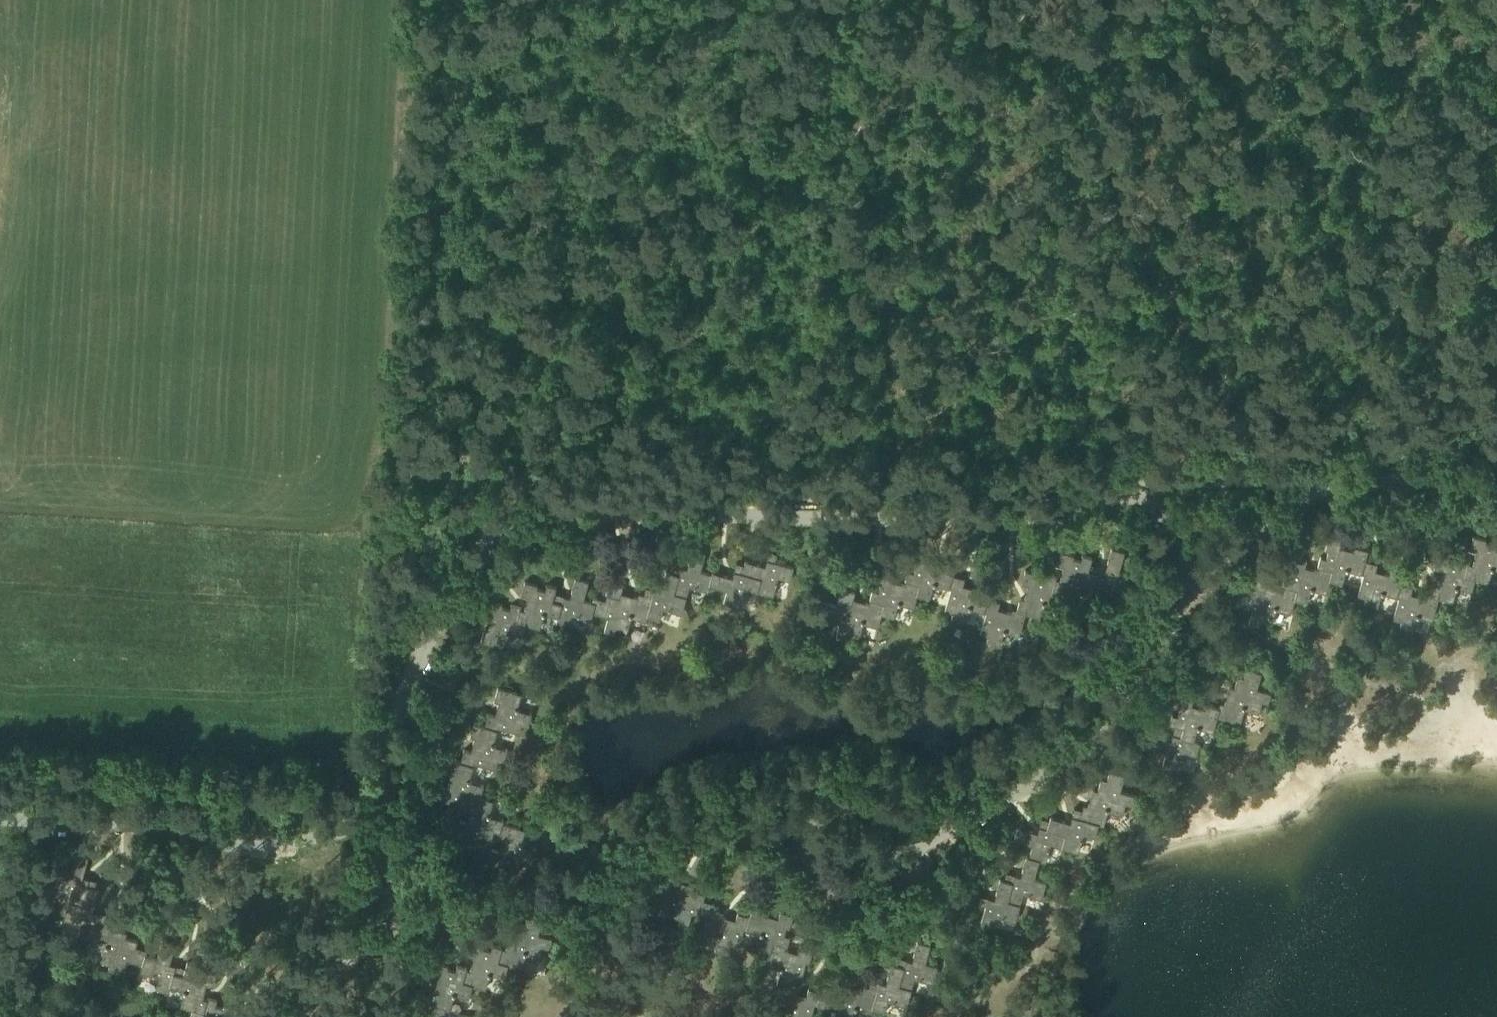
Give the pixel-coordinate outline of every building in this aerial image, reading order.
[(1235,605),(1251,610),(1248,621),(1260,624),(1261,620),(1271,623),(1275,608),(1290,613),(1294,599),(1306,602),(1310,589),(1325,593),(1329,579),(1341,582),(1345,568),(1363,573),(1357,594),(1365,596),(1363,603),(1376,607),(1380,592),(1398,597),(1393,618),(1401,620),(1399,628),(1412,631),(1416,616),(1431,620),(1437,597),(1452,601),(1456,586),(1471,590),(1474,578),(1488,581),(1492,566),(1496,568),(1496,539),(1491,537),(1489,546),(1479,544),(1481,536),(1472,534),(1468,547),(1475,549),(1472,562),(1467,561),(1467,559),(1458,557),(1456,562),(1449,560),(1450,557),(1437,554),(1433,567),(1440,569),(1436,582),(1431,581),(1428,593),(1424,592),(1423,597),(1409,594),(1411,586),(1399,583),(1402,572),(1389,569),(1388,572),(1374,568),(1376,562),(1364,559),(1366,549),(1353,545),(1352,549),(1339,545),(1341,538),(1328,534),(1324,548),(1327,549),(1325,556),(1319,554),(1316,565),(1318,565),(1317,569),(1304,565),(1306,558),(1292,554),(1288,568),(1292,569),(1290,576),(1284,575),(1281,588),(1264,584),(1263,589),(1250,585),(1249,591),(1239,589),(1235,605)] [(827,603),(823,617),(839,621),(835,636),(846,639),(847,633),(859,636),(863,621),(878,624),(881,612),(894,615),(898,599),(913,603),(916,593),(929,596),(933,582),(950,587),(945,609),(956,612),(953,621),(963,624),(967,606),(985,611),(979,633),(985,635),(984,640),(999,644),(1003,630),(1023,635),(1025,626),(1021,625),(1025,611),(1039,614),(1043,601),(1059,605),(1062,592),(1075,596),(1079,581),(1093,584),(1091,591),(1104,595),(1107,583),(1126,588),(1130,572),(1118,569),(1123,550),(1110,546),(1105,566),(1089,562),(1091,555),(1081,552),(1080,558),(1072,556),(1073,553),(1060,549),(1056,562),(1063,564),(1059,577),(1055,576),(1055,574),(1046,572),(1044,577),(1036,575),(1036,572),(1024,568),(1020,582),(1027,584),(1024,597),(1019,596),(1016,608),(1012,607),(1011,611),(997,607),(999,600),(987,597),(990,586),(976,582),(975,587),(961,583),(963,576),(952,573),(954,562),(942,558),(940,563),(927,559),(929,552),(916,549),(912,562),(916,563),(914,570),(907,568),(905,578),(906,579),(905,583),(891,579),(893,572),(880,569),(877,581),(880,582),(878,590),(872,588),(868,601),(852,597),(850,602),(838,599),(836,605),(827,603)] [(484,626),(480,640),(504,646),(508,632),(523,636),(526,623),(540,626),(543,612),(558,615),(556,622),(569,625),(571,614),(590,619),(592,612),(607,616),(604,631),(614,634),(615,628),(627,631),(630,617),(646,621),(647,616),(659,619),(662,607),(681,611),(688,585),(708,590),(709,585),(726,589),(723,600),(740,605),(745,587),(772,593),(777,575),(790,579),(794,565),(775,561),(777,552),(768,550),(764,564),(744,559),(743,563),(735,561),(732,575),(712,570),(711,572),(700,570),(704,551),(692,548),(687,568),(671,564),(669,571),(665,570),(660,590),(645,586),(643,593),(638,592),(637,596),(619,592),(618,596),(606,593),(604,598),(596,596),(595,602),(582,599),(587,579),(575,576),(570,596),(554,591),(555,587),(545,584),(544,588),(537,586),(537,583),(524,580),(521,593),(527,594),(524,608),(518,606),(519,604),(510,602),(509,608),(501,606),(502,602),(489,599),(485,612),(492,614),(489,627),(484,626)] [(1150,734),(1146,747),(1164,753),(1161,765),(1179,769),(1183,749),(1196,752),(1199,741),(1193,739),(1196,726),(1213,730),(1216,715),(1230,718),(1230,716),(1241,718),(1243,707),(1258,710),(1260,699),(1267,700),(1269,690),(1256,687),(1260,670),(1244,667),(1243,675),(1236,674),(1233,687),(1227,686),(1224,701),(1219,700),(1218,704),(1205,702),(1204,706),(1191,703),(1192,695),(1177,692),(1175,704),(1179,705),(1177,714),(1170,712),(1168,723),(1174,724),(1170,739),(1150,734)] [(439,783),(435,796),(448,800),(449,797),(457,799),(455,804),(466,807),(466,806),(470,807),(466,820),(459,818),(456,829),(490,839),(493,830),(498,831),(497,836),(501,837),(498,851),(491,849),(487,862),(500,866),(501,861),(510,864),(508,869),(518,871),(522,859),(531,862),(535,849),(521,844),(525,829),(502,823),(503,819),(489,815),(493,800),(479,796),(482,785),(468,782),(474,762),(495,768),(497,760),(504,761),(507,748),(493,744),(498,727),(519,733),(521,724),(528,726),(531,713),(517,709),(521,693),(497,687),(493,700),(498,701),(494,715),(487,713),(484,725),(473,722),(469,736),(474,737),(470,750),(463,748),(460,761),(449,758),(446,771),(450,772),(446,785),(439,783)] [(979,892),(976,901),(985,903),(980,922),(993,925),(996,914),(1015,919),(1022,892),(1039,896),(1043,879),(1033,877),(1038,859),(1045,861),(1050,843),(1077,850),(1082,831),(1094,835),(1097,823),(1102,824),(1107,809),(1126,814),(1132,794),(1119,790),(1121,785),(1122,785),(1125,774),(1108,769),(1106,778),(1100,777),(1097,789),(1092,787),(1087,805),(1082,803),(1081,808),(1074,806),(1069,821),(1049,815),(1048,819),(1041,817),(1037,832),(1016,826),(1013,839),(1031,844),(1028,856),(1025,855),(1020,874),(1005,870),(1003,878),(999,877),(994,896),(979,892)] [(53,884),(71,889),(64,917),(82,922),(79,934),(91,937),(90,942),(104,946),(100,961),(109,963),(108,969),(124,973),(128,960),(141,963),(139,971),(158,975),(155,987),(168,990),(170,983),(183,986),(179,1004),(192,1007),(189,1016),(226,1016),(227,1016),(234,1016),(237,1006),(223,1002),(223,1004),(215,1002),(216,998),(203,995),(206,982),(213,984),(217,970),(203,967),(203,970),(195,968),(197,962),(187,959),(185,966),(169,962),(175,941),(161,938),(157,956),(146,953),(147,948),(135,945),(137,939),(125,936),(127,930),(109,926),(111,921),(106,920),(108,912),(93,908),(98,888),(95,887),(97,879),(82,876),(87,855),(74,852),(70,870),(57,867),(53,884)] [(657,896),(671,899),(667,914),(679,917),(678,924),(686,926),(690,912),(706,916),(703,930),(718,934),(714,948),(737,953),(743,928),(760,933),(757,947),(768,950),(765,963),(780,967),(776,982),(780,983),(774,1005),(789,1009),(787,1016),(811,1016),(814,1004),(832,1008),(830,1016),(853,1016),(855,1008),(869,1011),(870,1007),(885,1010),(888,998),(907,1003),(914,976),(932,980),(936,965),(925,962),(930,943),(916,939),(911,959),(896,954),(893,963),(890,962),(885,981),(870,977),(868,984),(863,983),(862,988),(843,983),(841,992),(821,988),(820,989),(808,986),(806,994),(792,991),(794,985),(790,984),(791,979),(799,981),(805,959),(809,960),(812,948),(799,944),(797,951),(784,948),(785,944),(787,944),(790,933),(783,931),(785,925),(789,926),(792,912),(779,909),(778,915),(764,912),(765,907),(752,903),(749,914),(737,911),(735,918),(721,915),(723,909),(713,907),(714,902),(703,899),(704,893),(692,890),(694,885),(677,880),(678,875),(663,872),(657,896)] [(470,1015),(449,1010),(453,992),(469,995),(471,984),(485,987),(489,972),(504,976),(508,962),(521,965),(524,954),(540,957),(543,946),(549,948),(552,937),(538,934),(542,917),(526,914),(523,927),(521,926),(519,934),(509,932),(506,948),(491,944),(490,949),(482,947),(483,944),(469,941),(466,954),(473,955),(470,969),(466,967),(466,966),(456,963),(455,969),(446,967),(447,963),(434,961),(432,973),(438,974),(435,988),(429,987),(426,1001),(436,1004),(433,1016),(470,1016),(470,1015)]
